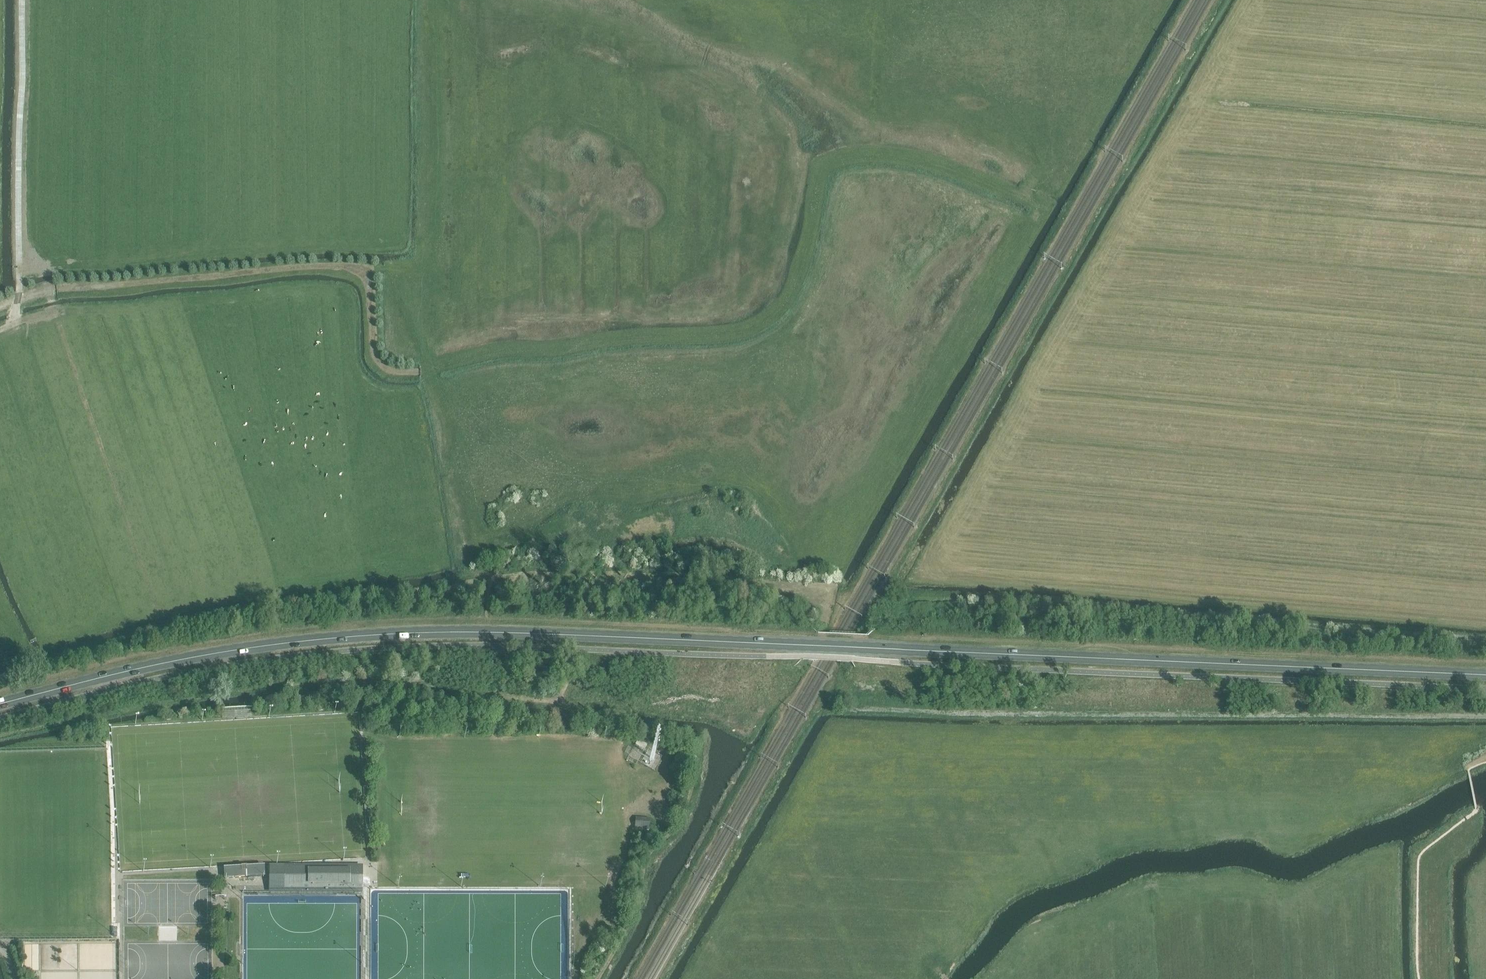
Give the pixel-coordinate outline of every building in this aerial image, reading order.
[(644,743),(635,738),(632,744),(640,749),(644,743)] [(649,820),(635,819),(635,829),(649,830),(649,820)] [(222,879),(263,876),(263,866),(222,869),(222,879)] [(284,875),(269,875),(269,887),(282,887),(359,887),(359,866),(327,866),(284,866),(284,875)]
